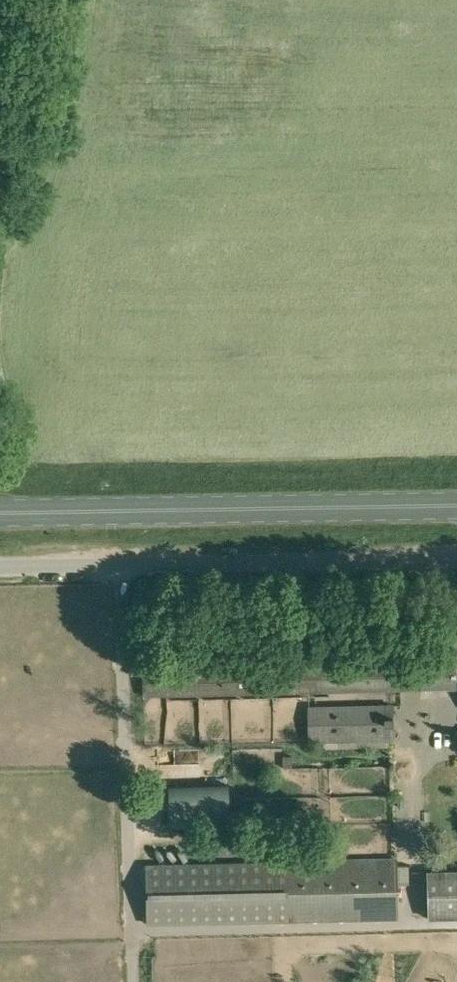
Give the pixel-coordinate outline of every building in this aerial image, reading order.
[(142,668),(143,695),(456,687),(456,681),(456,662),(455,662),(454,658),(449,659),(449,660),(422,661),(422,654),(321,657),(322,663),(142,668)] [(324,742),(324,748),(389,747),(389,741),(394,741),(394,703),(309,703),(308,742),(324,742)] [(230,823),(229,784),(169,786),(170,825),(230,823)] [(146,863),(148,922),(398,916),(397,885),(410,884),(410,865),(396,866),(396,857),(146,863)] [(427,917),(456,917),(456,867),(426,868),(427,917)]
